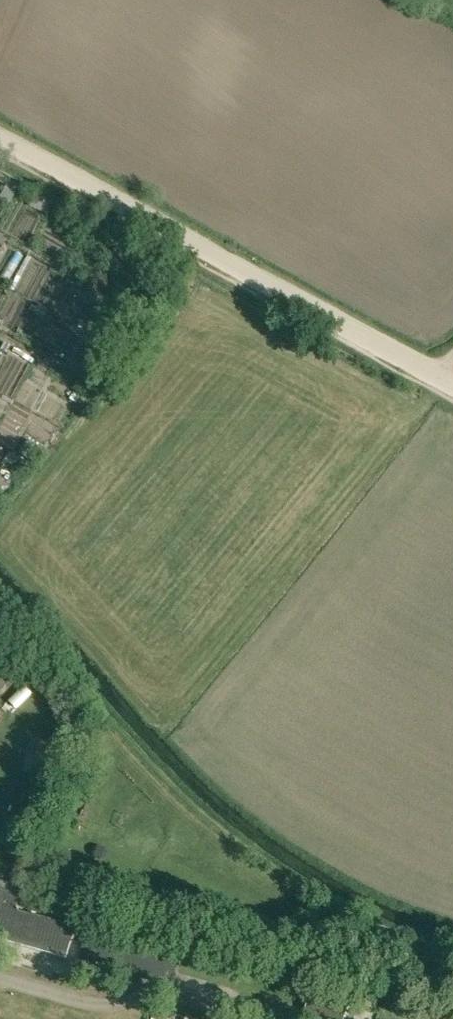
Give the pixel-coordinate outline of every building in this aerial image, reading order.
[(5,189),(15,194),(20,185),(10,180),(5,189)] [(66,961),(75,931),(16,913),(20,898),(0,892),(0,941),(66,961)] [(347,1006),(310,996),(304,1018),(343,1018),(347,1006)] [(166,1012),(155,1009),(152,1018),(164,1018),(166,1012)]
